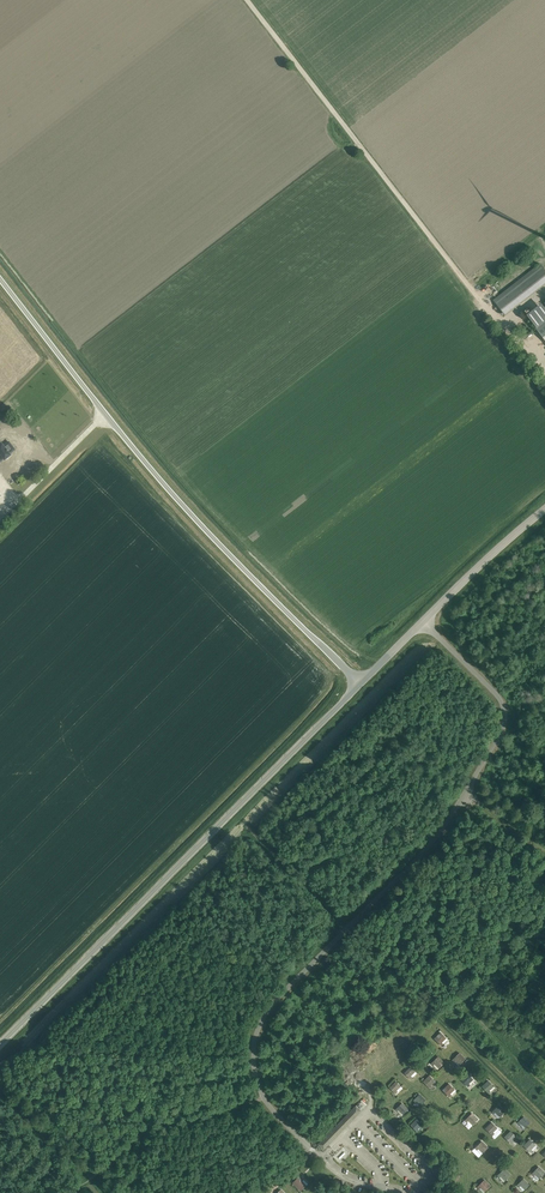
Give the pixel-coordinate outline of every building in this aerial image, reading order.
[(493,300),(505,315),(544,284),(544,270),(540,263),(493,300)] [(534,327),(544,340),(544,319),(534,327)] [(2,443),(0,444),(0,456),(1,455),(4,458),(5,459),(6,458),(7,458),(7,457),(9,456),(11,454),(10,453),(15,449),(9,442),(4,445),(2,443)] [(23,455),(14,462),(23,473),(32,466),(23,455)] [(8,463),(2,468),(6,472),(12,468),(8,463)] [(435,1039),(441,1046),(443,1044),(441,1042),(446,1038),(441,1033),(435,1039)] [(454,1061),(456,1060),(460,1064),(465,1059),(459,1053),(452,1059),(454,1061)] [(431,1063),(433,1065),(435,1064),(439,1068),(444,1062),(438,1056),(431,1063)] [(404,1073),(410,1079),(412,1077),(410,1076),(415,1071),(410,1067),(404,1073)] [(461,1080),(468,1086),(470,1085),(468,1083),(473,1079),(468,1074),(461,1080)] [(429,1075),(423,1081),(430,1088),(432,1086),(430,1085),(435,1081),(429,1075)] [(482,1086),(488,1093),(490,1092),(489,1090),(493,1086),(488,1080),(482,1086)] [(390,1088),(396,1094),(397,1092),(396,1090),(400,1086),(396,1082),(390,1088)] [(443,1090),(449,1097),(451,1095),(450,1093),(454,1089),(449,1084),(443,1090)] [(415,1102),(417,1100),(421,1105),(425,1100),(419,1094),(413,1100),(415,1102)] [(395,1109),(397,1111),(399,1110),(403,1114),(407,1110),(401,1103),(395,1109)] [(494,1113),(495,1112),(500,1116),(505,1111),(499,1105),(492,1111),(494,1113)] [(318,1144),(323,1149),(361,1111),(356,1106),(318,1144)] [(467,1122),(468,1121),(472,1125),(478,1119),(472,1113),(465,1120),(467,1122)] [(519,1124),(521,1123),(525,1127),(530,1123),(524,1116),(518,1122),(519,1124)] [(410,1125),(417,1132),(419,1130),(417,1128),(422,1124),(417,1119),(410,1125)] [(485,1129),(492,1135),(494,1134),(493,1132),(497,1128),(492,1122),(485,1129)] [(504,1137),(511,1144),(513,1142),(511,1141),(516,1136),(511,1131),(504,1137)] [(524,1146),(531,1152),(532,1151),(531,1149),(535,1145),(530,1140),(524,1146)] [(476,1150),(478,1148),(482,1153),(488,1147),(482,1141),(475,1148),(476,1150)] [(343,1145),(332,1156),(340,1165),(346,1159),(351,1154),(343,1145)] [(534,1175),(535,1174),(539,1178),(544,1173),(538,1167),(532,1173),(534,1175)] [(497,1175),(499,1177),(501,1176),(505,1180),(510,1175),(504,1169),(497,1175)] [(293,1183),(301,1191),(306,1185),(302,1181),(303,1180),(301,1178),(299,1180),(297,1178),(293,1183)] [(519,1186),(520,1185),(525,1189),(529,1185),(523,1179),(517,1185),(519,1186)] [(479,1188),(481,1187),(485,1191),(490,1186),(484,1180),(478,1187),(479,1188)]
